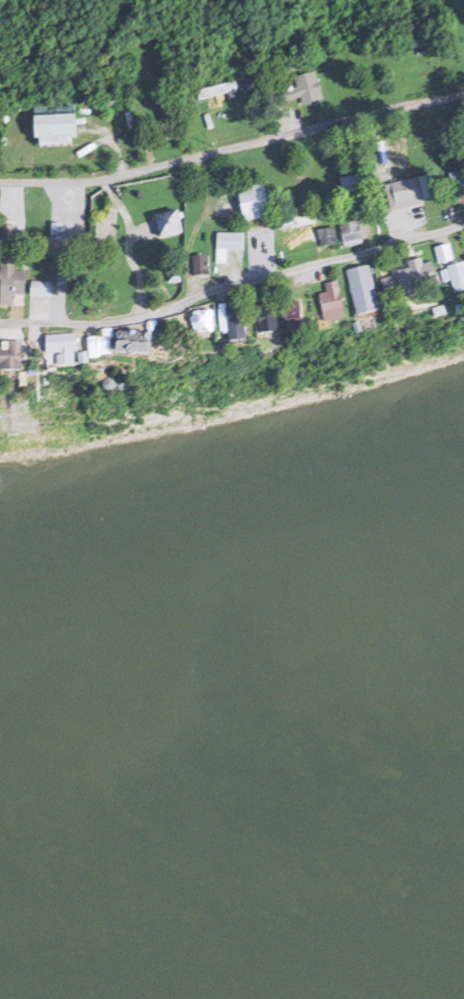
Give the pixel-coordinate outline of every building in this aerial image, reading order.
[(318,73),(294,78),(294,82),(283,85),(286,102),(302,99),(303,105),(323,100),(318,73)] [(36,106),(36,141),(78,141),(77,106),(36,106)] [(451,175),(454,193),(463,191),(463,173),(451,175)] [(367,192),(366,176),(342,178),(343,193),(367,192)] [(244,223),(272,218),(265,185),(237,191),(244,223)] [(185,235),(181,212),(157,216),(161,239),(185,235)] [(280,220),(284,248),(323,242),(324,248),(340,246),(337,229),(319,232),(317,214),(280,220)] [(344,216),(344,246),(362,247),(363,216),(344,216)] [(258,237),(262,254),(275,251),(271,234),(258,237)] [(228,252),(245,252),(245,235),(218,235),(218,264),(228,264),(228,252)] [(195,276),(210,276),(210,256),(195,256),(195,276)] [(401,273),(408,299),(443,290),(436,265),(426,268),(424,262),(412,265),(414,270),(401,273)] [(2,307),(17,307),(17,298),(26,298),(26,273),(16,273),(16,265),(2,265),(2,307)] [(463,294),(463,266),(452,269),(457,296),(463,294)] [(385,314),(373,267),(351,273),(362,320),(385,314)] [(53,283),(33,283),(33,298),(53,298),(53,283)] [(350,321),(342,283),(328,286),(330,295),(323,296),(329,326),(350,321)] [(214,297),(192,300),(183,308),(166,311),(139,317),(115,321),(97,322),(87,325),(92,359),(101,365),(176,356),(222,348),(214,297)] [(282,336),(280,305),(263,306),(264,336),(282,336)] [(227,336),(232,336),(233,345),(250,343),(248,312),(226,314),(227,336)] [(306,333),(306,317),(294,317),(294,333),(306,333)] [(61,369),(80,369),(80,337),(50,337),(50,357),(61,357),(61,369)] [(1,353),(1,373),(24,373),(24,343),(9,343),(9,353),(1,353)]
